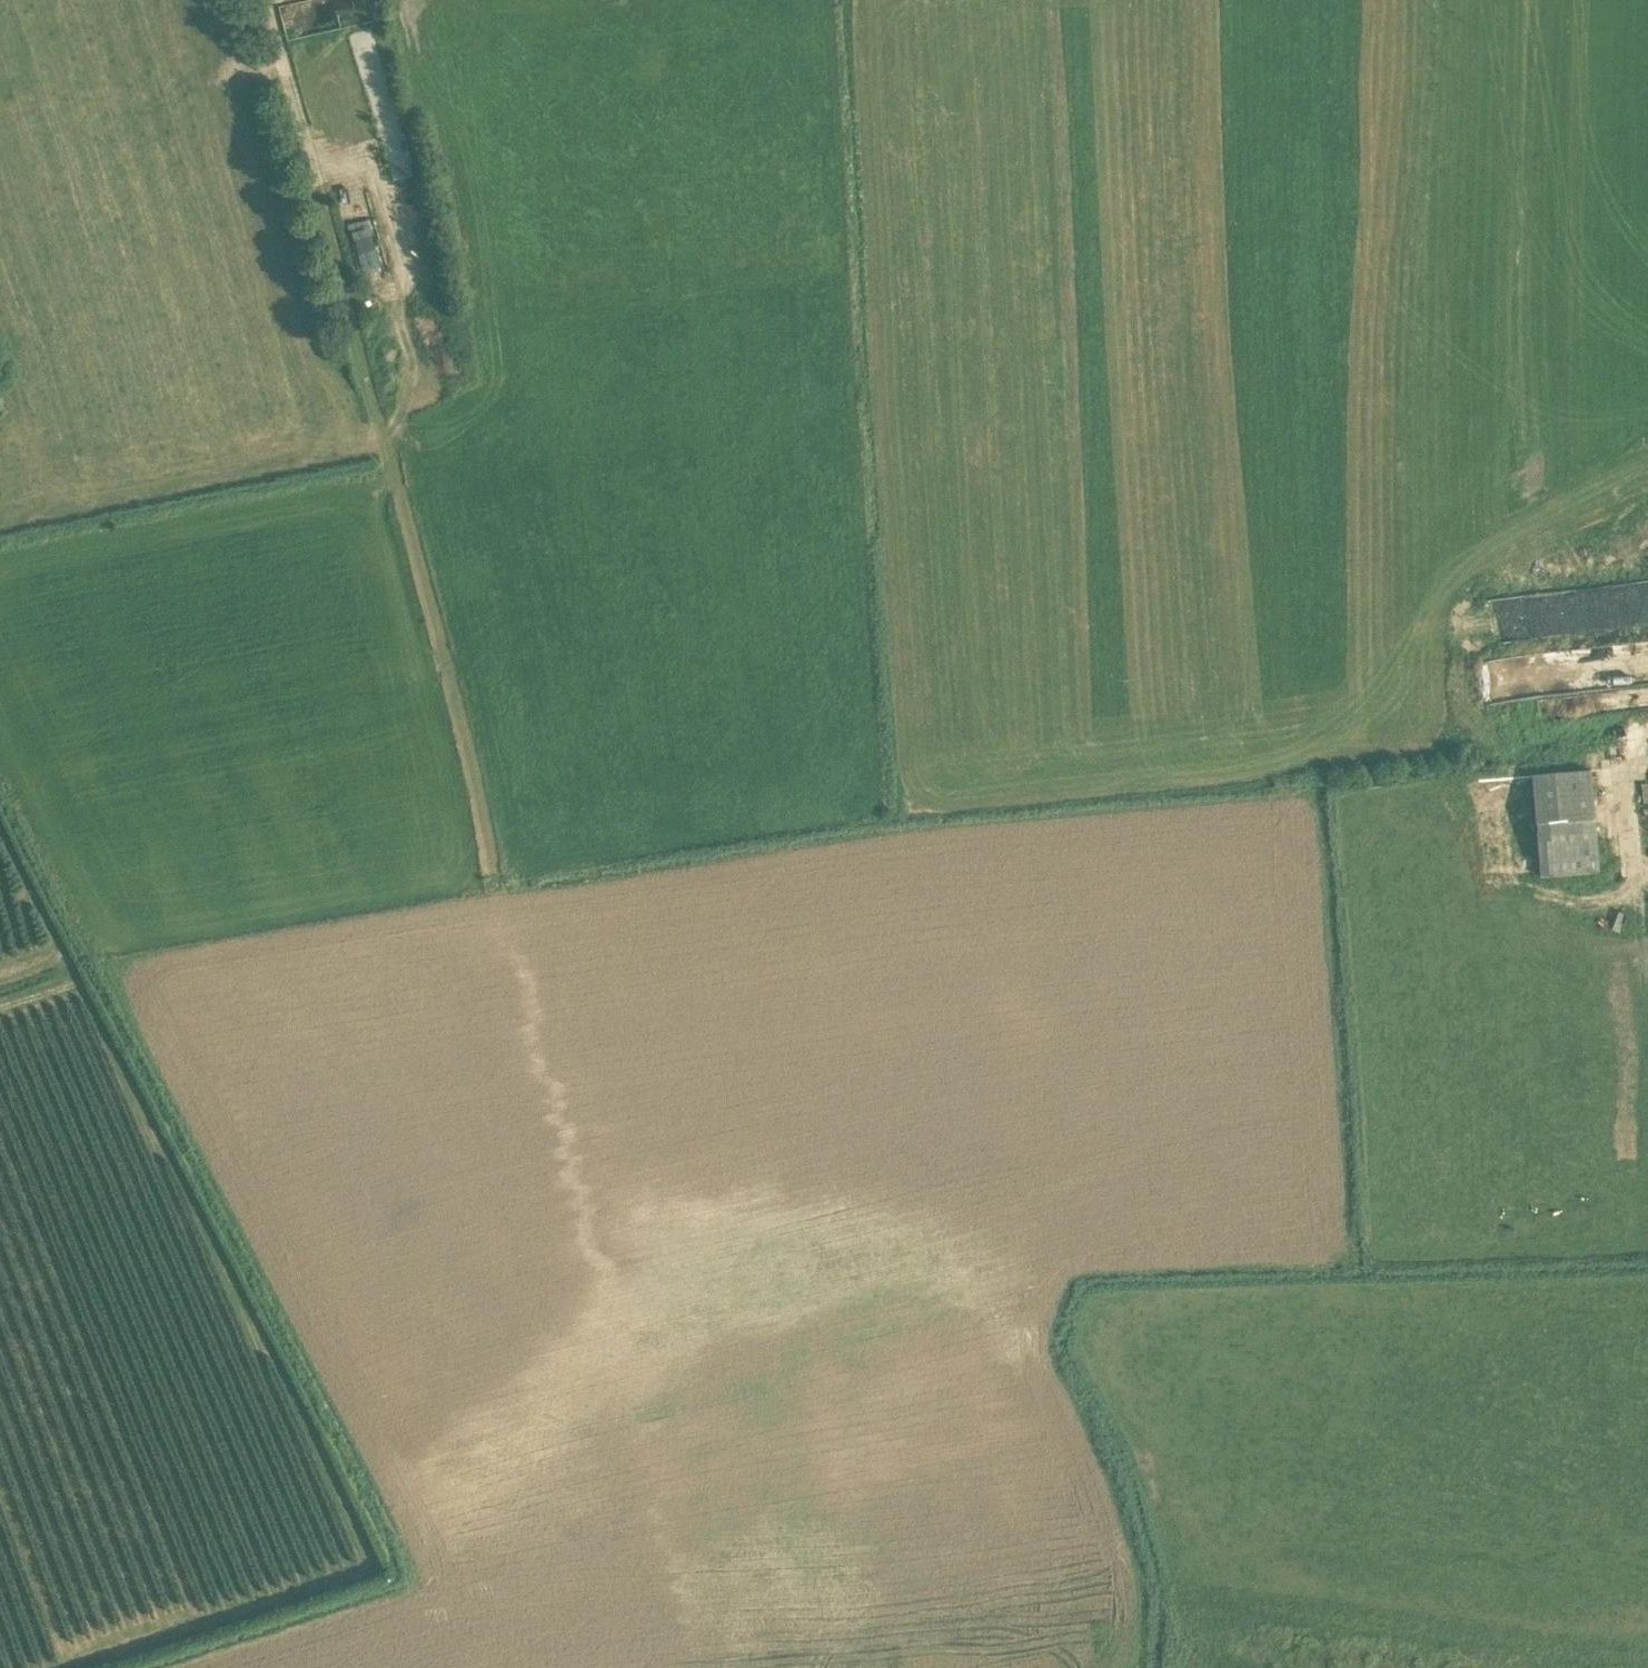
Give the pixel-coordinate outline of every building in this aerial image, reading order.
[(1576,617),(1610,616),(1609,589),(1543,591),(1543,623),(1576,622),(1576,617)] [(1489,696),(1513,696),(1514,655),(1489,655),(1489,696)] [(1541,873),(1599,869),(1590,769),(1532,773),(1541,873)]
